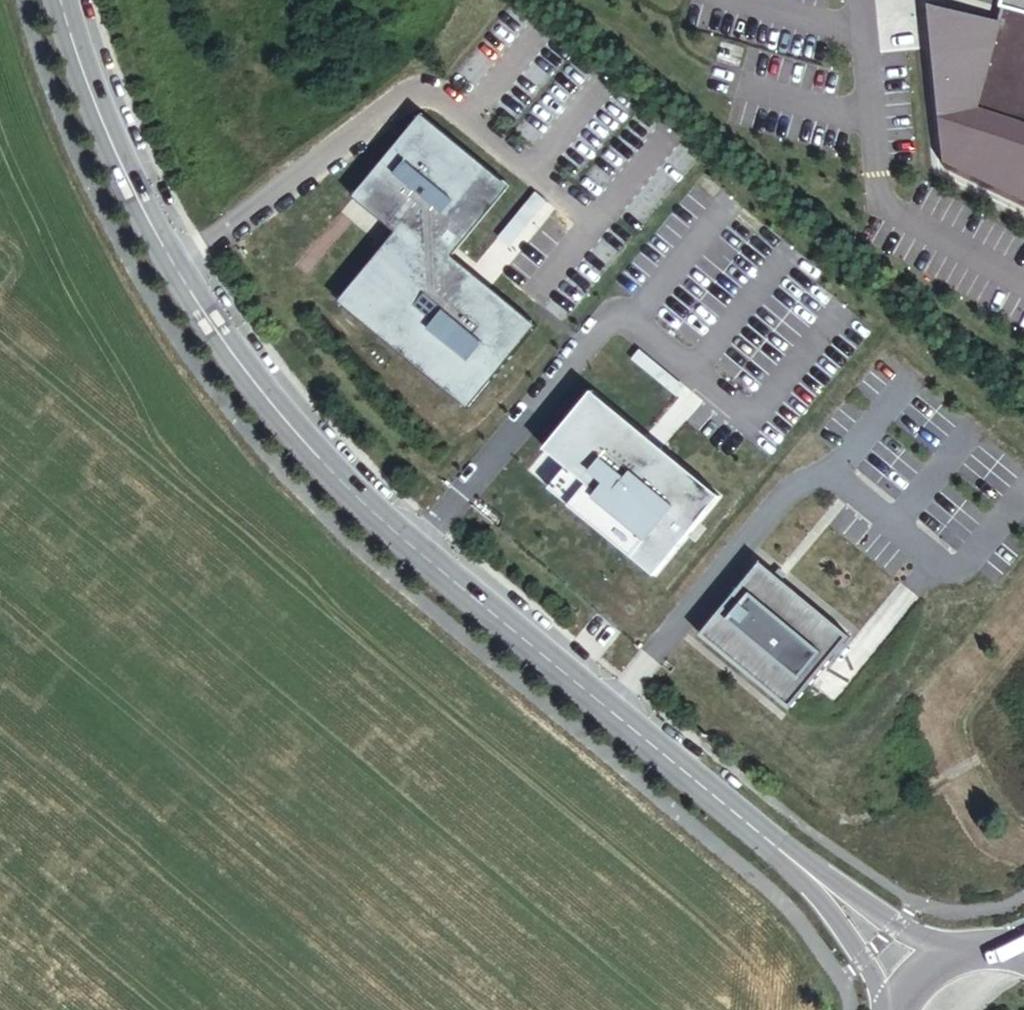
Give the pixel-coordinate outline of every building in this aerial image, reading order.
[(1015,24),(932,5),(934,24),(939,23),(941,41),(936,42),(950,167),(1023,202),(1023,0),(1021,0),(1015,24)] [(336,294),(463,403),(526,323),(533,319),(525,316),(447,250),(504,183),(416,108),(350,190),(392,226),(336,294)] [(722,498),(595,394),(550,450),(570,467),(552,490),(656,577),(722,498)] [(768,561),(709,633),(799,707),(858,634),(768,561)]
